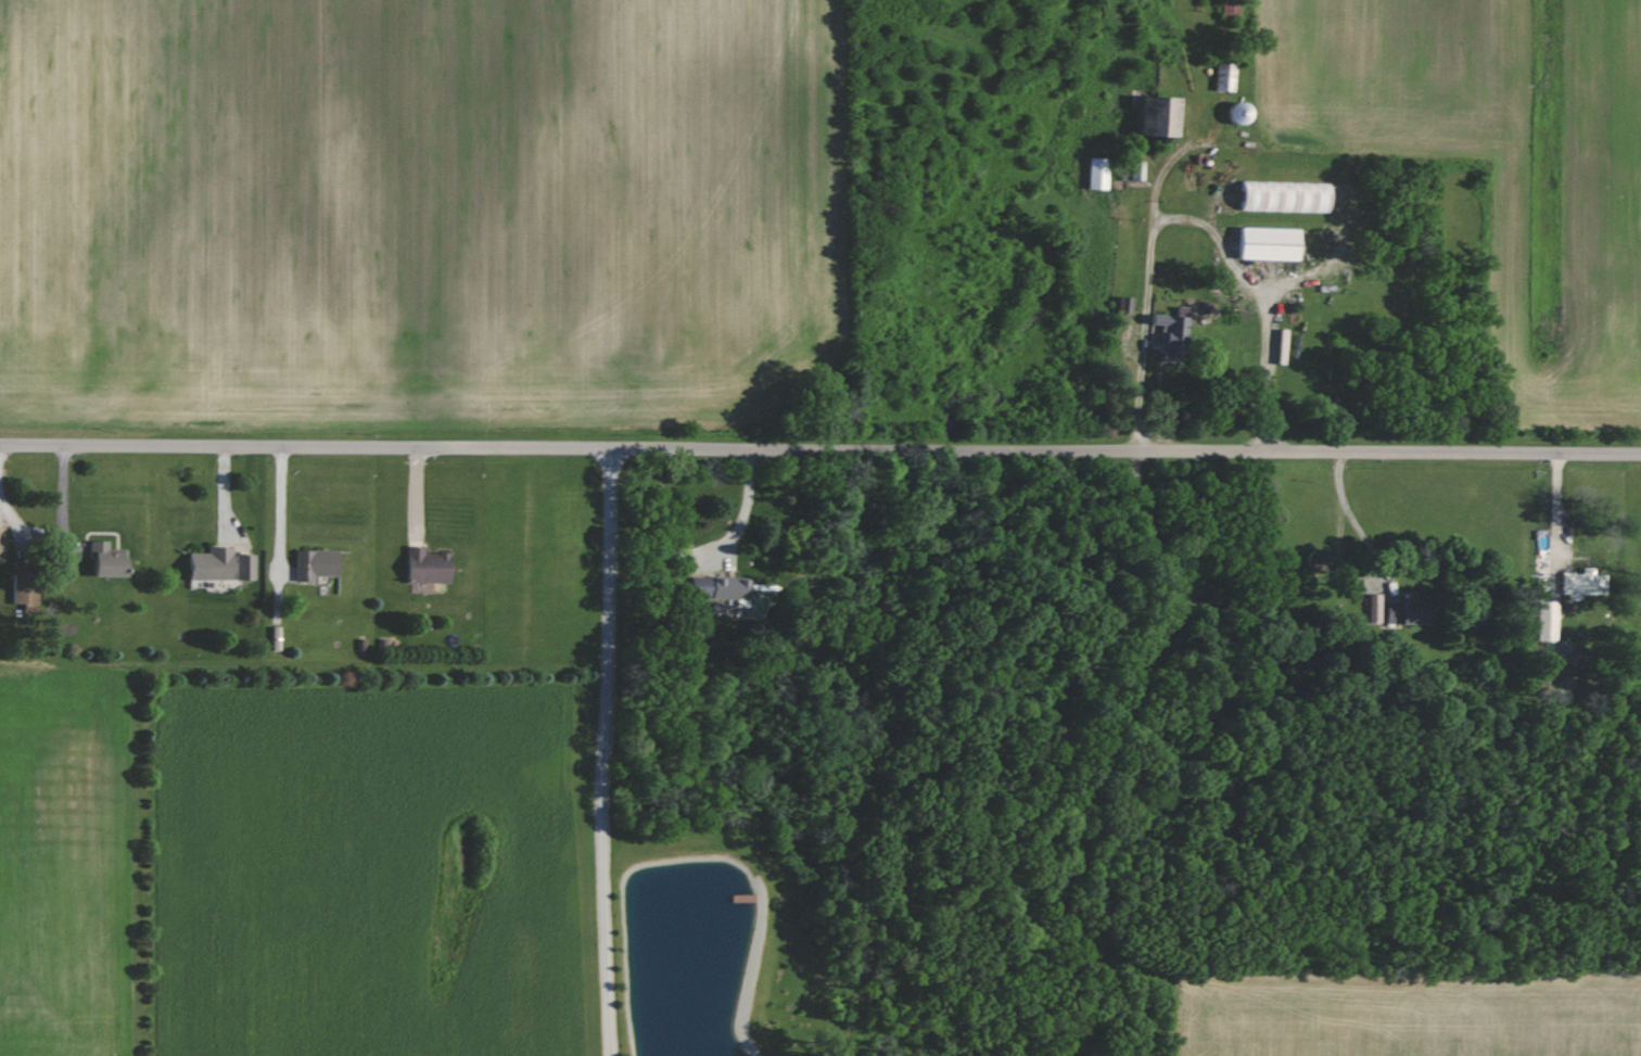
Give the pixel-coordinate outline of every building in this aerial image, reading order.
[(1211,91),(1230,92),(1232,64),(1212,63),(1211,91)] [(1171,138),(1173,98),(1131,96),(1130,136),(1171,138)] [(1223,104),(1223,124),(1243,124),(1243,104),(1223,104)] [(1103,190),(1104,159),(1084,158),(1083,189),(1103,190)] [(1140,162),(1125,161),(1125,180),(1139,180),(1140,162)] [(1233,260),(1296,261),(1297,229),(1234,228),(1233,260)] [(1129,315),(1130,297),(1115,297),(1115,314),(1129,315)] [(1158,325),(1156,361),(1168,361),(1168,353),(1180,353),(1182,308),(1171,308),(1170,316),(1145,315),(1145,325),(1158,325)] [(86,577),(114,577),(114,568),(124,567),(123,549),(105,550),(105,541),(85,542),(86,577)] [(446,582),(446,553),(421,553),(421,547),(401,547),(401,582),(446,582)] [(184,581),(251,579),(251,556),(229,556),(229,548),(204,549),(204,553),(183,553),(184,581)] [(292,551),(292,582),(311,582),(310,576),(334,576),(334,551),(292,551)] [(1558,573),(1559,598),(1578,598),(1578,594),(1594,594),(1594,568),(1579,568),(1579,573),(1558,573)] [(745,599),(745,578),(688,578),(687,599),(745,599)] [(1378,623),(1377,594),(1366,594),(1367,623),(1378,623)] [(1382,624),(1420,625),(1420,602),(1382,601),(1382,624)] [(1555,602),(1536,601),(1535,641),(1554,641),(1555,602)]
